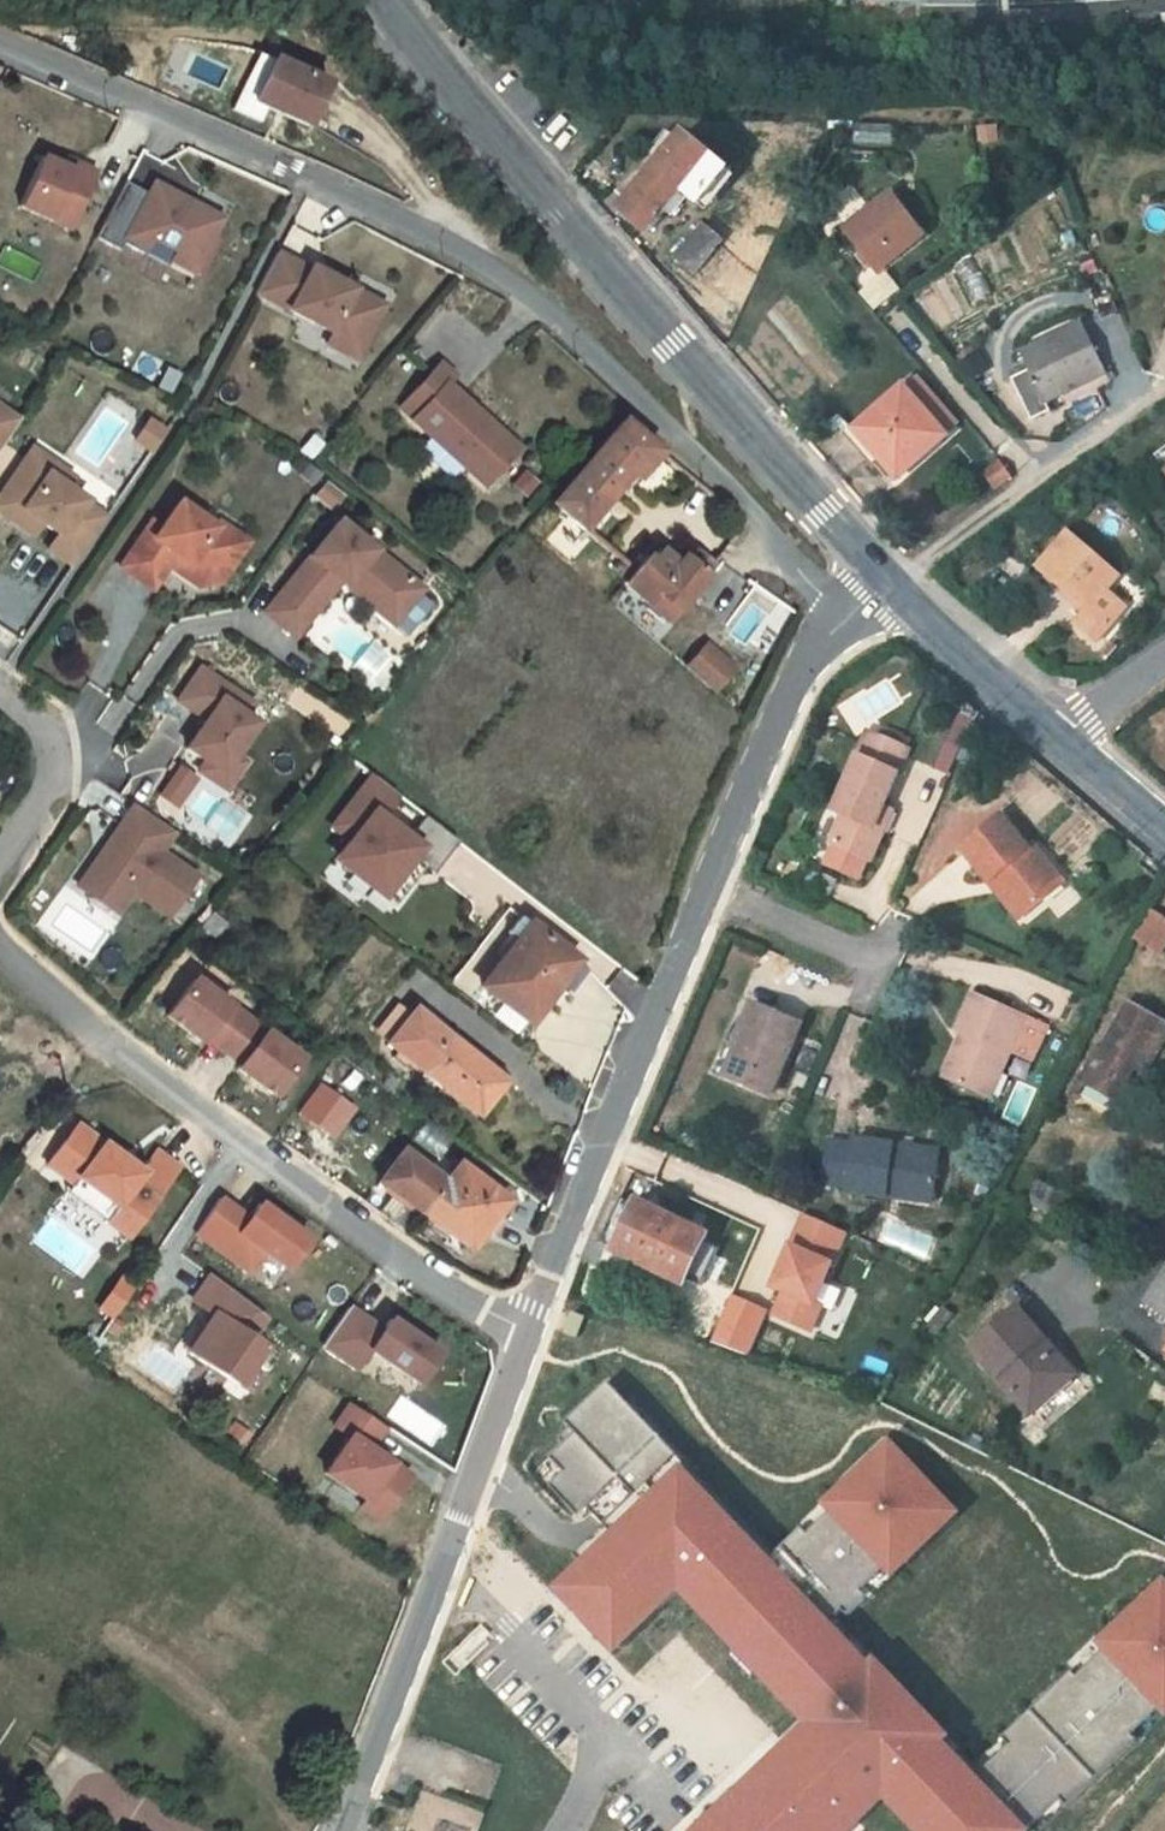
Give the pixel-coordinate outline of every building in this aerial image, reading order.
[(271,60),(251,103),(307,127),(325,84),(271,60)] [(684,136),(620,213),(646,235),(683,192),(699,206),(728,172),(711,158),(684,136)] [(19,206),(72,229),(97,172),(76,163),(73,170),(41,156),(19,206)] [(171,261),(193,272),(218,225),(184,208),(188,201),(153,182),(148,195),(124,182),(96,237),(119,249),(122,243),(143,253),(151,237),(176,251),(171,261)] [(923,236),(891,195),(845,231),(877,272),(923,236)] [(722,241),(702,225),(674,260),(694,276),(722,241)] [(255,292),(359,348),(382,306),(309,267),(308,270),(276,253),(255,292)] [(1087,336),(1083,327),(1021,356),(1025,365),(1087,336)] [(1049,412),(1045,403),(1105,373),(1087,336),(1025,365),(1028,371),(1011,380),(1030,421),(1049,412)] [(440,363),(420,385),(434,398),(446,385),(454,376),(440,363)] [(918,383),(906,393),(944,437),(956,426),(918,383)] [(420,385),(398,408),(484,487),(518,450),(446,385),(434,398),(420,385)] [(902,389),(858,429),(883,457),(880,460),(897,479),(944,437),(906,393),(902,389)] [(19,422),(0,410),(0,451),(19,422)] [(659,453),(621,421),(552,504),(582,531),(640,459),(648,465),(659,453)] [(858,429),(849,437),(874,465),(880,460),(883,457),(858,429)] [(29,450),(19,465),(40,480),(43,475),(64,489),(71,479),(29,450)] [(1164,469),(1164,452),(1157,458),(1164,469)] [(1011,478),(1000,464),(985,475),(996,489),(1011,478)] [(70,567),(103,519),(82,504),(83,502),(64,489),(43,475),(40,480),(19,465),(0,493),(0,515),(12,523),(20,511),(40,524),(55,535),(45,550),(70,567)] [(142,534),(118,568),(150,591),(166,567),(174,556),(217,586),(246,544),(216,524),(212,528),(176,504),(151,540),(142,534)] [(12,523),(31,537),(40,524),(20,511),(12,523)] [(338,523),(279,594),(309,619),(338,584),(343,588),(347,584),(377,609),(403,578),(338,523)] [(1068,536),(1041,567),(1089,609),(1090,609),(1076,626),(1095,643),(1124,609),(1104,591),(1116,577),(1068,536)] [(646,556),(624,584),(647,603),(669,623),(677,611),(712,567),(695,553),(688,562),(683,558),(678,565),(659,550),(651,560),(646,556)] [(166,567),(198,589),(217,586),(174,556),(166,567)] [(625,570),(627,567),(629,565),(620,558),(619,561),(617,563),(616,564),(615,566),(616,569),(617,571),(620,572),(623,571),(625,570)] [(343,588),(391,628),(420,592),(403,578),(377,609),(347,584),(343,588)] [(279,594),(262,614),(292,639),(309,619),(279,594)] [(704,646),(685,668),(713,692),(732,670),(704,646)] [(196,670),(175,703),(203,722),(184,751),(203,763),(221,775),(234,757),(255,724),(242,716),(250,705),(196,670)] [(834,845),(825,864),(859,879),(867,860),(870,861),(883,832),(874,828),(884,807),(907,752),(868,735),(843,791),(852,795),(843,816),(831,844),(834,845)] [(946,744),(935,768),(947,774),(959,749),(946,744)] [(1002,751),(997,761),(1014,772),(1020,762),(1002,751)] [(203,763),(197,773),(225,792),(244,763),(234,757),(221,775),(203,763)] [(180,762),(156,794),(178,811),(203,780),(180,762)] [(369,774),(330,827),(346,839),(331,860),(391,904),(433,845),(390,814),(402,798),(369,774)] [(833,812),(843,816),(852,795),(843,791),(833,812)] [(171,834),(132,806),(117,827),(121,830),(104,854),(100,851),(80,880),(112,902),(123,888),(130,893),(165,917),(193,878),(157,853),(171,834)] [(892,810),(884,807),(874,828),(883,832),(892,810)] [(1000,815),(961,848),(989,882),(996,877),(1026,914),(1064,884),(1032,845),(1027,849),(1000,815)] [(121,830),(117,827),(100,851),(104,854),(121,830)] [(1019,920),(1026,914),(996,877),(989,882),(1019,920)] [(80,880),(75,887),(114,914),(130,893),(123,888),(112,902),(80,880)] [(1134,939),(1160,956),(1164,949),(1164,920),(1152,912),(1134,939)] [(219,922),(210,914),(201,926),(210,933),(219,922)] [(517,941),(482,987),(529,1023),(556,988),(565,995),(586,968),(520,918),(508,934),(517,941)] [(194,978),(166,1015),(203,1043),(207,1038),(241,1063),(237,1067),(274,1095),(301,1058),(194,978)] [(951,1083),(989,1099),(1010,1052),(1032,1062),(1048,1028),(1025,1016),(973,994),(956,1033),(962,1035),(970,1038),(952,1081),(951,1083)] [(1163,1019),(1128,1001),(1103,1048),(1104,1050),(1087,1083),(1115,1098),(1133,1065),(1144,1071),(1161,1039),(1154,1035),(1162,1020),(1163,1019)] [(770,1097),(801,1025),(752,1003),(732,1051),(735,1052),(724,1077),(770,1097)] [(1065,1006),(1058,1022),(1069,1027),(1076,1010),(1065,1006)] [(376,1034),(388,1043),(409,1018),(396,1008),(376,1034)] [(388,1043),(388,1044),(477,1116),(500,1087),(478,1068),(481,1064),(415,1011),(409,1018),(388,1043)] [(1162,1020),(1154,1035),(1161,1039),(1164,1032),(1164,1021),(1162,1020)] [(944,1078),(952,1081),(970,1038),(962,1035),(944,1078)] [(714,1073),(724,1077),(735,1052),(732,1051),(725,1048),(714,1073)] [(481,1064),(478,1068),(500,1087),(507,1077),(485,1059),(481,1064)] [(1077,1095),(1083,1085),(1085,1081),(1082,1080),(1079,1078),(1069,1095),(1077,1095)] [(321,1083),(299,1112),(335,1139),(357,1110),(321,1083)] [(114,1222),(131,1235),(183,1167),(155,1146),(144,1161),(79,1112),(39,1164),(75,1191),(84,1178),(124,1209),(114,1222)] [(933,1195),(939,1152),(854,1141),(853,1146),(829,1143),(824,1184),(848,1187),(847,1192),(887,1197),(888,1190),(933,1195)] [(443,1183),(401,1152),(379,1182),(420,1212),(443,1183)] [(457,1165),(443,1183),(420,1212),(450,1234),(465,1247),(470,1250),(483,1232),(494,1217),(506,1201),(457,1165)] [(1060,1219),(1070,1198),(1035,1181),(1025,1202),(1060,1219)] [(932,1203),(933,1195),(888,1190),(887,1197),(932,1203)] [(226,1194),(194,1236),(251,1279),(270,1253),(292,1270),(318,1236),(268,1198),(255,1215),(226,1194)] [(613,1251),(684,1285),(686,1279),(695,1283),(704,1264),(696,1259),(707,1236),(636,1202),(635,1204),(621,1197),(600,1242),(614,1249),(613,1251)] [(821,1334),(852,1229),(804,1215),(774,1320),(821,1334)] [(494,1217),(483,1232),(490,1238),(501,1223),(494,1217)] [(450,1234),(443,1243),(459,1255),(465,1247),(450,1234)] [(716,1288),(730,1295),(741,1277),(746,1280),(753,1269),(732,1258),(716,1288)] [(1144,1304),(1164,1318),(1164,1273),(1144,1304)] [(353,1305),(324,1346),(363,1373),(380,1349),(428,1384),(451,1351),(399,1314),(388,1330),(353,1305)] [(952,1317),(943,1309),(929,1325),(938,1333),(952,1317)] [(1017,1310),(972,1349),(1029,1415),(1074,1376),(1017,1310)] [(202,1330),(186,1353),(205,1365),(205,1364),(238,1385),(252,1363),(264,1371),(275,1354),(249,1337),(257,1325),(248,1319),(240,1331),(214,1314),(203,1331),(202,1330)] [(870,1390),(876,1378),(856,1371),(851,1383),(870,1390)] [(352,1402),(337,1423),(355,1435),(328,1473),(364,1498),(357,1508),(390,1530),(425,1479),(375,1445),(388,1426),(352,1402)] [(887,1439),(819,1501),(889,1578),(957,1517),(887,1439)] [(542,1585),(609,1653),(675,1590),(804,1724),(692,1830),(853,1830),(880,1805),(905,1830),(1032,1830),(1035,1829),(676,1457),(542,1585)] [(1097,1635),(1164,1710),(1164,1574),(1164,1573),(1097,1635)]
